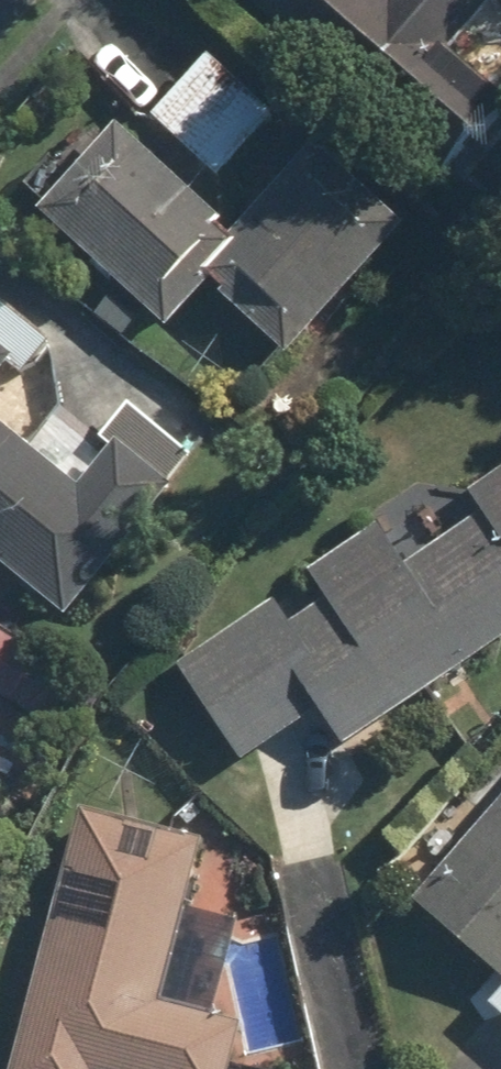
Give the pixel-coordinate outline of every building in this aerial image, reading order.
[(440,167),(500,97),(500,96),(440,43),(478,0),(249,0),(440,167)] [(269,119),(204,57),(147,118),(213,179),(269,119)] [(226,233),(115,128),(33,215),(158,333),(202,286),(282,361),(401,234),(308,146),(226,233)] [(7,356),(22,368),(45,338),(0,303),(0,365),(7,356)] [(62,617),(186,458),(132,415),(75,487),(0,428),(0,569),(62,617)] [(177,668),(237,763),(319,712),(340,746),(500,645),(500,465),(177,668)] [(59,735),(89,688),(0,631),(0,697),(59,735)] [(410,903),(500,981),(500,797),(410,903)] [(78,806),(7,1068),(228,1068),(239,1030),(211,1023),(237,926),(180,910),(199,839),(78,806)] [(488,1006),(500,1017),(500,990),(488,1006)]
